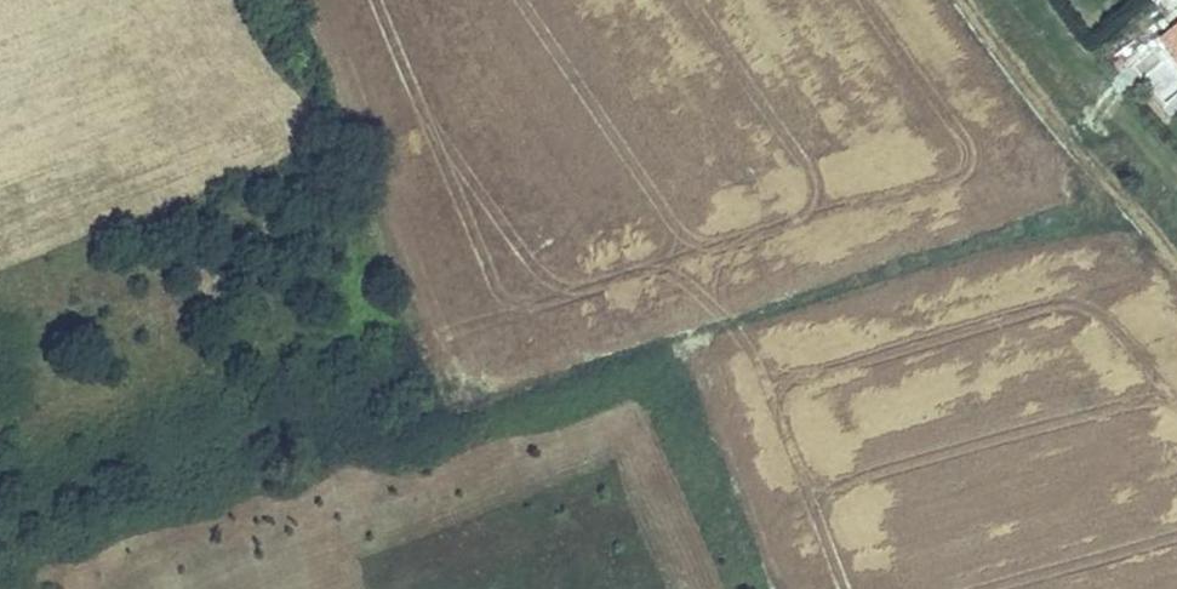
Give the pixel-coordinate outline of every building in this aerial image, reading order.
[(1165,40),(1176,54),(1176,29),(1165,40)]
